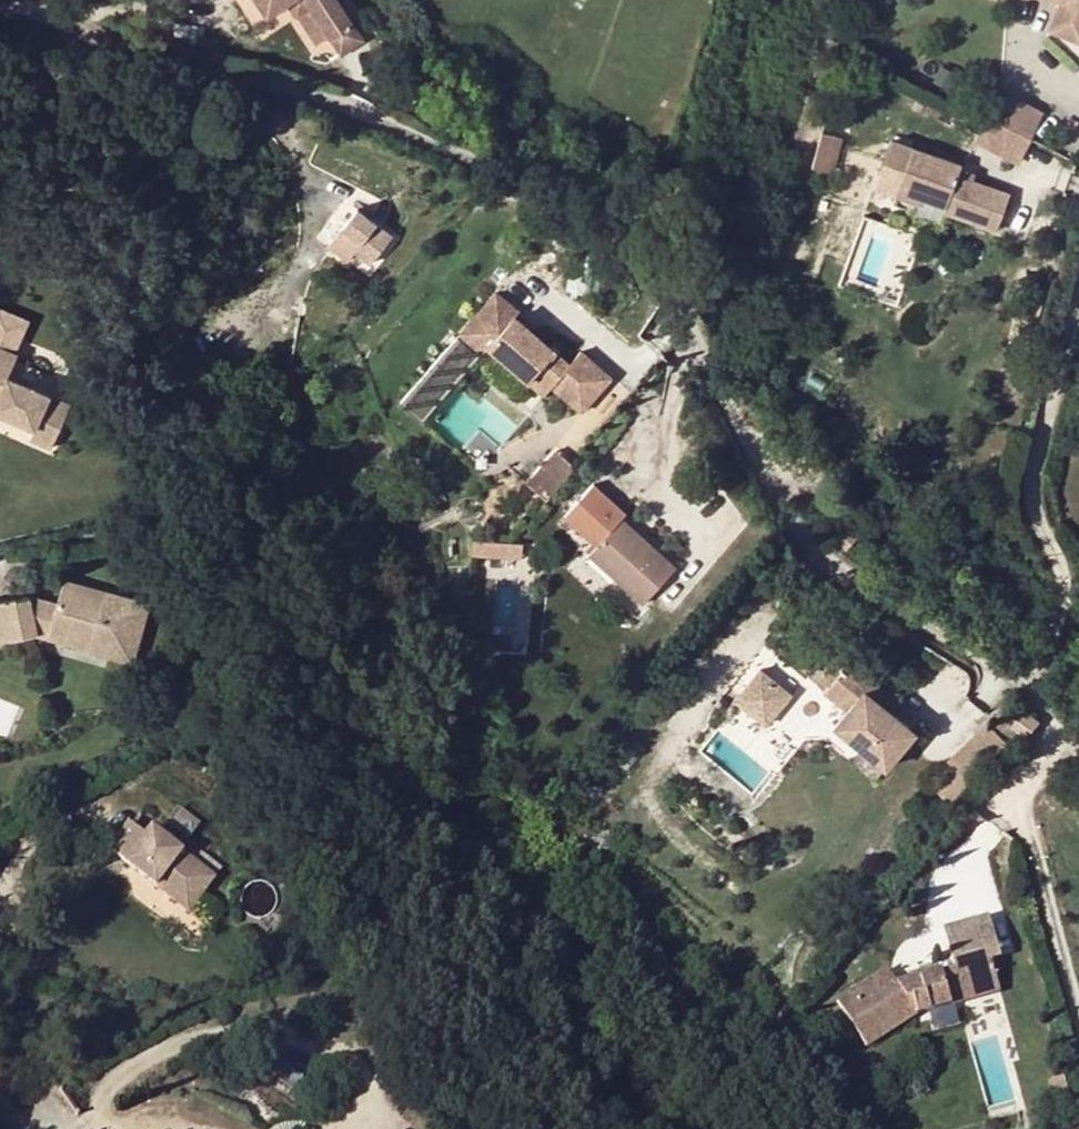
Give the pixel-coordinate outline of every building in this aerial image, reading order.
[(337,0),(257,0),(268,17),(287,5),(297,19),(298,18),(312,9),(331,37),(342,54),(363,41),(337,0)] [(1061,3),(1062,3),(1072,8),(1069,15),(1058,10),(1049,32),(1078,44),(1078,0),(1062,0),(1061,3)] [(1072,8),(1062,3),(1061,3),(1058,10),(1069,15),(1072,8)] [(331,37),(312,9),(298,18),(317,47),(331,37)] [(1034,139),(1046,114),(1001,90),(988,115),(1034,139)] [(1021,164),(1034,139),(988,115),(976,140),(1021,164)] [(834,175),(844,139),(823,133),(813,170),(834,175)] [(905,162),(896,185),(920,195),(943,203),(941,208),(996,229),(1010,191),(972,176),(957,170),(960,163),(961,161),(890,134),(883,154),(905,162)] [(874,177),(896,185),(905,162),(883,154),(874,177)] [(960,163),(957,170),(972,176),(975,169),(960,163)] [(918,200),(920,195),(896,185),(894,191),(918,200)] [(367,274),(405,236),(372,203),(334,241),(367,274)] [(347,285),(342,281),(336,287),(340,292),(347,285)] [(495,291),(459,331),(481,351),(487,344),(511,366),(518,358),(551,386),(580,411),(610,377),(581,352),(570,365),(512,314),(516,309),(495,291)] [(73,406),(10,378),(19,356),(0,348),(0,415),(36,430),(31,441),(53,451),(73,406)] [(518,358),(511,366),(544,395),(551,386),(518,358)] [(545,500),(574,467),(554,449),(525,482),(545,500)] [(621,519),(589,554),(613,577),(642,603),(675,569),(621,519)] [(838,523),(828,533),(846,549),(856,538),(838,523)] [(485,558),(486,541),(474,540),(472,556),(485,558)] [(606,584),(613,577),(589,554),(582,562),(606,584)] [(34,636),(37,637),(38,636),(89,652),(107,592),(74,584),(65,581),(59,602),(25,596),(0,602),(0,643),(34,636)] [(133,666),(151,604),(107,592),(89,652),(133,666)] [(890,765),(917,732),(893,712),(867,691),(876,682),(845,656),(826,679),(833,685),(857,706),(850,715),(842,724),(890,765)] [(794,716),(798,712),(817,689),(801,676),(782,698),(777,702),(794,716)] [(876,682),(867,691),(893,712),(901,703),(876,682)] [(850,715),(857,706),(833,685),(825,693),(850,715)] [(1028,738),(1039,724),(1028,714),(1017,728),(1021,732),(1028,738)] [(1009,746),(1021,732),(1017,728),(1015,729),(1004,718),(993,730),(1008,745),(1009,746)] [(970,782),(1008,745),(993,730),(989,725),(951,762),(970,782)] [(452,793),(461,790),(456,781),(447,785),(452,793)] [(114,853),(134,866),(182,897),(195,877),(213,888),(224,871),(159,827),(153,837),(134,825),(114,853)] [(213,888),(195,877),(182,897),(199,909),(213,888)] [(547,909),(542,902),(536,906),(541,913),(547,909)] [(867,1050),(918,1016),(977,1000),(975,992),(999,986),(992,961),(1002,959),(991,919),(944,932),(955,970),(898,986),(889,971),(838,1005),(867,1050)] [(977,1000),(1002,993),(999,986),(975,992),(977,1000)] [(1072,1101),(1065,1079),(1048,1083),(1055,1105),(1072,1101)]
